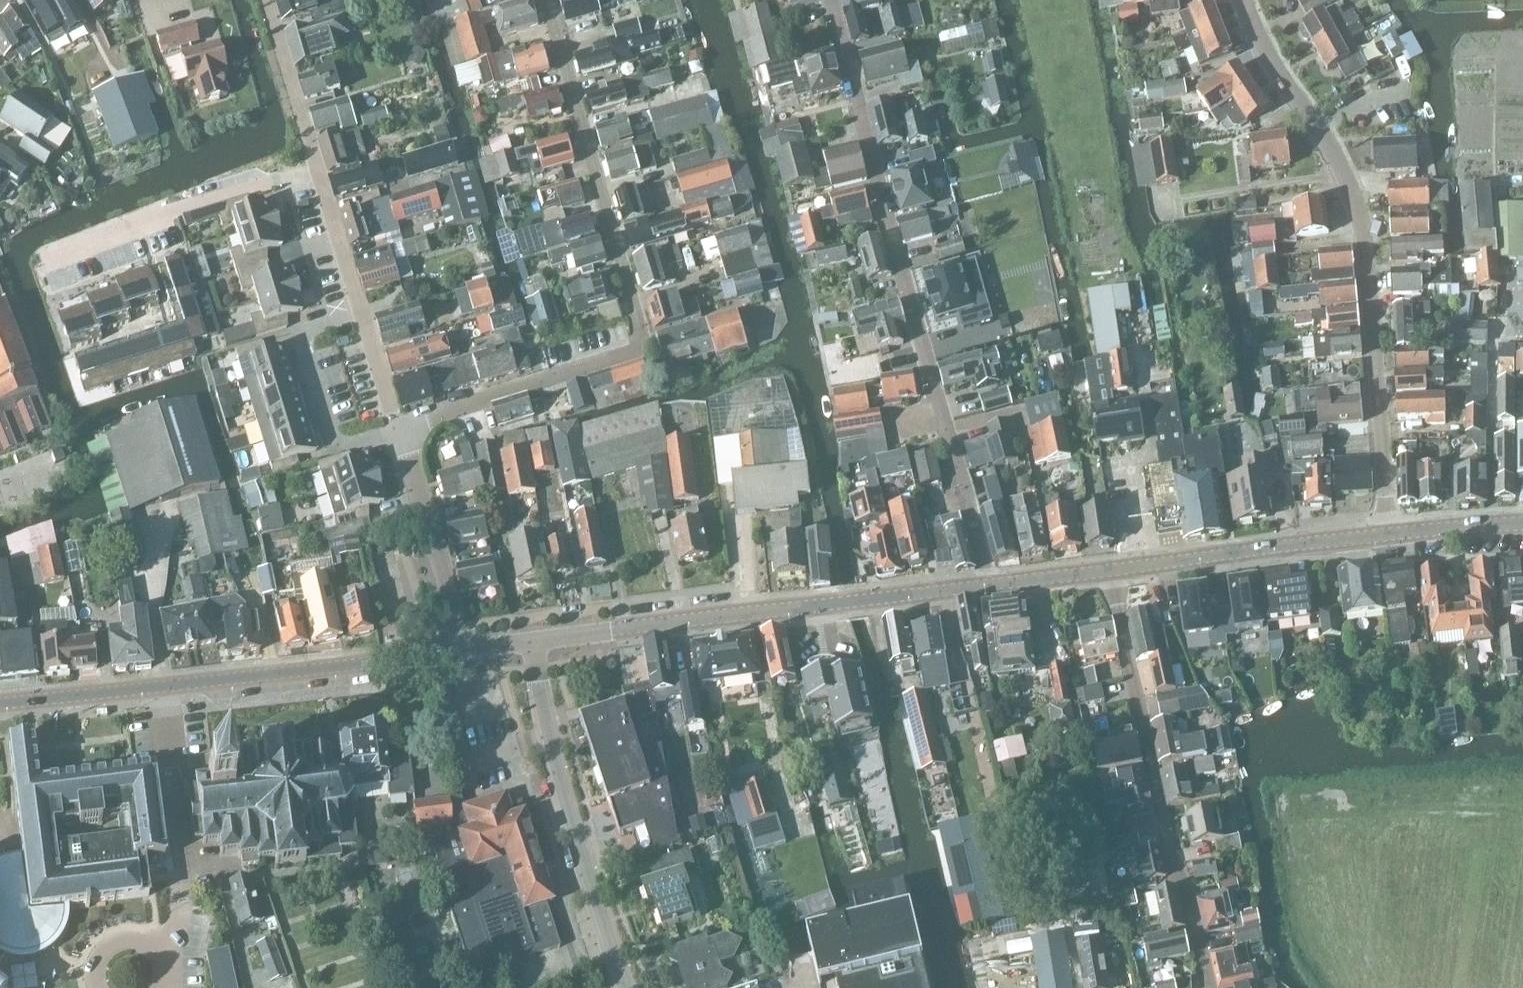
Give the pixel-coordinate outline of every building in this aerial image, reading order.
[(24,2),(49,47),(85,26),(71,0),(28,0),(24,2)] [(93,15),(112,5),(110,0),(85,0),(93,15)] [(283,22),(311,13),(314,24),(323,20),(321,10),(320,7),(347,0),(327,0),(317,3),(316,0),(277,0),(283,22)] [(320,7),(321,10),(323,20),(350,13),(347,0),(320,7)] [(481,14),(484,24),(497,20),(501,36),(539,25),(533,0),(530,0),(481,14)] [(561,0),(567,23),(602,13),(601,9),(620,4),(633,0),(562,0),(561,0)] [(853,43),(870,39),(863,14),(879,10),(880,15),(896,10),(894,1),(896,1),(897,0),(842,0),(853,43)] [(1154,16),(1180,13),(1178,0),(1176,0),(1152,2),(1154,16)] [(1307,16),(1329,4),(1336,0),(1299,0),(1307,16)] [(1187,32),(1172,38),(1176,46),(1223,28),(1213,3),(1181,16),(1187,32)] [(768,6),(745,12),(758,67),(782,61),(768,6)] [(5,58),(15,51),(23,62),(42,50),(34,38),(34,37),(29,29),(29,28),(15,7),(0,17),(0,50),(5,58)] [(900,9),(896,10),(880,15),(886,38),(905,33),(900,9)] [(1316,48),(1360,24),(1353,12),(1343,18),(1339,10),(1335,9),(1325,14),(1303,25),(1304,27),(1301,29),(1300,32),(1305,40),(1308,41),(1311,39),(1316,48)] [(481,14),(456,21),(469,64),(493,56),(484,24),(481,14)] [(287,34),(297,67),(341,53),(337,39),(351,35),(345,17),(287,34)] [(615,27),(619,43),(643,37),(639,21),(615,27)] [(996,21),(982,24),(986,43),(1000,39),(996,21)] [(944,26),(946,44),(980,40),(979,23),(944,26)] [(1360,24),(1316,48),(1328,71),(1339,65),(1347,80),(1367,69),(1351,39),(1364,32),(1360,24)] [(181,54),(189,82),(195,80),(202,103),(227,95),(221,72),(226,71),(218,43),(195,50),(193,43),(198,42),(193,25),(157,35),(162,53),(180,47),(183,54),(181,54)] [(687,42),(683,26),(632,41),(637,56),(687,42)] [(1223,28),(1176,46),(1179,54),(1193,48),(1200,65),(1232,52),(1223,28)] [(1395,32),(1382,39),(1394,60),(1406,53),(1395,32)] [(632,40),(625,42),(611,46),(576,56),(582,77),(638,61),(637,56),(632,41),(632,40)] [(860,56),(868,86),(898,79),(901,91),(925,85),(920,62),(907,65),(902,45),(860,56)] [(543,48),(513,57),(513,53),(498,57),(505,84),(550,71),(543,48)] [(834,50),(768,68),(773,87),(794,82),(798,98),(843,87),(834,50)] [(479,62),(484,81),(486,89),(505,84),(498,57),(479,62)] [(1160,66),(1164,81),(1181,76),(1176,61),(1160,66)] [(1005,72),(1004,66),(991,68),(992,74),(1005,72)] [(1254,87),(1240,66),(1220,79),(1198,94),(1212,115),(1254,87)] [(335,69),(325,72),(300,79),(307,100),(341,89),(335,69)] [(670,70),(643,77),(646,86),(647,91),(674,84),(670,70)] [(136,77),(93,93),(115,151),(158,135),(136,77)] [(646,86),(643,77),(622,83),(587,93),(593,114),(628,104),(625,93),(646,86)] [(1009,98),(1004,79),(987,83),(991,102),(1009,98)] [(1185,81),(1161,85),(1164,100),(1188,95),(1185,81)] [(1254,87),(1212,115),(1217,123),(1230,115),(1238,127),(1241,127),(1268,109),(1254,87)] [(528,107),(531,119),(563,110),(557,89),(506,103),(498,106),(502,118),(519,113),(518,110),(528,107)] [(53,153),(37,142),(53,118),(18,95),(1,121),(28,139),(20,150),(45,166),(53,153)] [(706,97),(653,112),(650,112),(658,142),(714,126),(706,97)] [(350,99),(310,111),(316,132),(341,124),(343,132),(359,128),(350,99)] [(899,126),(905,124),(911,144),(929,140),(922,114),(910,117),(907,105),(895,109),(894,102),(870,108),(879,147),(903,141),(899,126)] [(362,115),(366,127),(390,120),(387,108),(362,115)] [(634,141),(631,130),(649,125),(647,115),(598,129),(604,149),(634,141)] [(1163,116),(1139,119),(1141,133),(1165,129),(1163,116)] [(708,153),(674,162),(678,175),(735,158),(724,124),(701,132),(708,153)] [(434,131),(438,143),(451,139),(447,127),(434,131)] [(320,142),(329,174),(360,165),(358,157),(366,154),(359,130),(320,142)] [(779,137),(783,153),(806,147),(802,131),(779,137)] [(1251,139),(1253,156),(1247,156),(1247,158),(1237,160),(1240,184),(1251,182),(1250,169),(1254,169),(1255,170),(1290,165),(1287,134),(1251,139)] [(634,145),(635,150),(654,145),(652,136),(638,140),(639,144),(634,145)] [(569,138),(516,153),(519,163),(531,160),(535,176),(545,173),(545,171),(576,162),(575,159),(577,159),(574,148),(572,149),(569,138)] [(490,145),(493,156),(512,150),(509,140),(490,145)] [(1375,143),(1376,173),(1418,171),(1416,141),(1375,143)] [(1173,142),(1151,146),(1158,185),(1180,181),(1173,142)] [(452,143),(404,158),(410,179),(459,164),(452,143)] [(858,145),(824,154),(833,189),(867,180),(858,145)] [(5,149),(0,146),(0,194),(1,195),(10,182),(17,187),(31,167),(5,149)] [(606,159),(613,182),(658,169),(651,147),(635,151),(606,159)] [(806,148),(777,155),(786,190),(815,183),(813,174),(806,148)] [(895,190),(897,190),(899,198),(898,198),(898,200),(900,199),(903,213),(933,205),(923,168),(937,164),(933,151),(910,157),(913,169),(893,174),(897,188),(895,188),(895,190)] [(515,152),(497,157),(503,180),(521,175),(515,152)] [(678,176),(684,197),(734,183),(728,161),(678,176)] [(331,180),(337,200),(384,186),(377,166),(331,180)] [(468,175),(390,199),(398,224),(443,210),(449,230),(482,220),(468,175)] [(670,182),(654,181),(654,195),(669,195),(670,182)] [(1430,206),(1429,183),(1389,184),(1390,208),(1430,206)] [(579,184),(557,191),(562,211),(585,204),(579,184)] [(656,215),(647,186),(617,195),(625,224),(656,215)] [(1490,187),(1461,189),(1466,258),(1477,257),(1479,288),(1501,286),(1499,261),(1497,234),(1494,235),(1492,206),(1490,187)] [(822,211),(825,222),(869,211),(864,190),(832,198),(834,208),(822,211)] [(233,223),(237,237),(278,224),(275,212),(273,213),(270,202),(250,209),(246,197),(216,207),(223,227),(233,223)] [(390,199),(341,214),(351,247),(387,236),(401,232),(398,224),(390,199)] [(687,230),(735,216),(730,199),(627,229),(632,250),(669,239),(665,228),(685,222),(687,230)] [(1293,206),(1282,207),(1284,222),(1295,220),(1297,237),(1329,233),(1325,202),(1293,206)] [(1499,261),(1522,259),(1522,204),(1492,206),(1494,235),(1497,234),(1499,261)] [(948,208),(898,222),(904,244),(933,236),(930,223),(951,217),(948,208)] [(1430,235),(1430,226),(1429,209),(1390,210),(1391,237),(1430,235)] [(523,259),(550,251),(600,237),(594,216),(562,225),(561,222),(516,235),(523,259)] [(801,220),(809,251),(826,246),(818,216),(801,220)] [(716,238),(728,280),(773,267),(759,222),(747,226),(747,229),(716,238)] [(231,252),(237,272),(267,263),(263,252),(282,246),(279,236),(282,235),(278,224),(237,237),(241,249),(231,252)] [(1248,228),(1250,246),(1276,243),(1274,225),(1248,228)] [(432,253),(427,237),(402,245),(407,260),(432,253)] [(893,275),(882,237),(858,244),(869,282),(893,275)] [(567,265),(565,259),(574,257),(578,271),(582,270),(583,275),(595,271),(595,272),(596,272),(594,266),(607,262),(600,239),(557,252),(548,255),(553,269),(567,265)] [(1424,257),(1445,256),(1444,239),(1392,241),(1393,263),(1424,262),(1424,257)] [(940,247),(943,259),(966,253),(963,241),(940,247)] [(847,255),(857,253),(855,243),(818,251),(821,267),(848,261),(847,255)] [(1275,245),(1251,247),(1253,263),(1255,263),(1276,261),(1275,245)] [(678,246),(635,259),(645,292),(676,282),(672,266),(683,263),(678,246)] [(391,248),(354,259),(365,292),(367,292),(401,282),(395,260),(391,248)] [(1319,252),(1321,272),(1312,274),(1313,285),(1356,281),(1353,249),(1319,252)] [(1024,255),(1027,278),(1044,276),(1041,253),(1024,255)] [(159,269),(172,310),(201,300),(188,260),(159,269)] [(1276,261),(1255,263),(1258,292),(1280,289),(1276,261)] [(254,289),(257,301),(298,289),(295,278),(293,278),(290,269),(270,274),(267,263),(237,272),(243,292),(254,289)] [(927,272),(925,273),(926,275),(930,289),(927,290),(927,292),(928,292),(930,301),(930,304),(934,303),(938,317),(938,319),(940,318),(959,313),(963,328),(992,320),(987,303),(972,307),(959,263),(927,273),(927,272)] [(1452,270),(1393,272),(1394,295),(1423,294),(1423,288),(1452,287),(1452,270)] [(159,306),(148,271),(117,281),(120,289),(129,316),(159,306)] [(734,280),(739,300),(764,292),(759,273),(734,280)] [(581,282),(569,286),(573,303),(576,314),(618,302),(610,274),(581,282)] [(544,276),(531,280),(536,295),(548,291),(544,276)] [(1312,297),(1320,297),(1321,307),(1358,304),(1356,283),(1307,287),(1280,290),(1281,304),(1312,301),(1312,297)] [(488,284),(467,290),(475,315),(495,309),(488,284)] [(1127,443),(1144,440),(1139,402),(1115,406),(1113,394),(1134,391),(1129,356),(1122,356),(1116,315),(1132,312),(1129,288),(1088,294),(1098,361),(1086,363),(1099,443),(1126,439),(1127,443)] [(129,316),(120,289),(89,298),(91,306),(100,333),(131,323),(129,316)] [(298,289),(257,301),(262,315),(251,318),(256,337),(257,338),(287,328),(284,317),(302,311),(299,301),(302,300),(298,289)] [(1059,322),(1052,292),(1031,297),(1037,327),(1059,322)] [(2,402),(3,404),(35,391),(29,374),(30,374),(3,304),(4,304),(0,294),(0,397),(2,402)] [(547,294),(534,298),(542,328),(556,324),(547,294)] [(1261,294),(1249,295),(1251,319),(1263,317),(1261,294)] [(702,317),(698,302),(682,306),(679,295),(648,304),(656,331),(702,317)] [(207,299),(201,300),(172,310),(177,325),(184,323),(191,343),(219,334),(207,299)] [(870,308),(855,312),(858,325),(861,338),(876,333),(881,350),(904,344),(900,327),(907,324),(900,302),(871,311),(870,308)] [(376,318),(385,345),(405,339),(411,337),(408,329),(426,323),(420,304),(376,318)] [(1416,349),(1415,316),(1430,315),(1430,305),(1394,306),(1396,350),(1416,349)] [(100,333),(91,306),(61,316),(72,350),(103,340),(100,333)] [(1163,306),(1150,306),(1151,337),(1164,337),(1163,306)] [(490,317),(495,333),(526,323),(521,307),(490,317)] [(1358,308),(1312,313),(1294,315),(1295,329),(1315,326),(1314,323),(1329,321),(1330,333),(1360,330),(1358,308)] [(657,334),(667,368),(717,354),(718,357),(749,348),(738,310),(657,334)] [(839,322),(838,314),(817,317),(818,325),(839,322)] [(598,335),(620,324),(615,315),(593,325),(598,335)] [(195,357),(191,343),(184,323),(177,325),(157,332),(168,366),(195,357)] [(1459,343),(1488,345),(1489,325),(1460,323),(1459,343)] [(256,337),(253,324),(222,333),(227,347),(256,337)] [(826,330),(831,359),(849,357),(844,328),(826,330)] [(518,330),(503,335),(507,346),(521,342),(518,330)] [(168,366),(157,332),(129,340),(140,375),(168,366)] [(1063,349),(1059,334),(1050,336),(1054,351),(1063,349)] [(1361,334),(1314,339),(1316,360),(1363,356),(1361,334)] [(417,367),(441,360),(450,357),(444,337),(411,347),(417,367)] [(537,340),(540,366),(555,364),(552,338),(537,340)] [(140,375),(129,340),(102,349),(113,383),(140,375)] [(235,349),(245,382),(291,368),(284,347),(265,353),(262,341),(235,349)] [(482,382),(482,383),(531,368),(523,342),(509,347),(438,368),(446,393),(482,382)] [(1499,420),(1515,421),(1515,381),(1515,361),(1516,361),(1515,346),(1500,346),(1500,381),(1499,381),(1499,420)] [(411,347),(387,354),(393,375),(417,367),(411,347)] [(1396,351),(1397,371),(1444,369),(1445,348),(1396,351)] [(113,383),(102,349),(74,358),(85,392),(113,383)] [(965,359),(939,367),(945,387),(976,379),(979,388),(1000,383),(997,373),(1003,371),(997,350),(965,359)] [(1471,356),(1471,373),(1488,372),(1487,356),(1471,356)] [(291,368),(245,382),(237,385),(239,392),(247,390),(251,403),(297,389),(291,368)] [(437,368),(395,380),(404,409),(434,400),(428,382),(440,378),(437,368)] [(616,386),(611,371),(588,378),(593,393),(616,386)] [(1488,372),(1471,373),(1472,397),(1487,396),(1488,372)] [(870,390),(872,401),(885,399),(887,407),(902,405),(902,401),(918,398),(914,373),(882,378),(883,388),(870,390)] [(1443,373),(1397,375),(1398,395),(1432,394),(1431,384),(1444,384),(1443,373)] [(715,440),(742,437),(779,433),(800,431),(784,378),(754,381),(710,402),(715,440)] [(572,385),(580,412),(596,407),(587,380),(572,385)] [(1296,394),(1298,414),(1319,412),(1320,426),(1364,422),(1360,387),(1296,394)] [(866,388),(835,393),(839,418),(870,413),(866,388)] [(297,389),(251,403),(257,423),(303,409),(297,389)] [(1225,392),(1230,420),(1246,417),(1241,390),(1225,392)] [(35,391),(3,404),(2,402),(0,403),(0,456),(26,446),(23,439),(50,428),(35,391)] [(494,406),(501,427),(535,417),(531,404),(543,400),(540,392),(494,406)] [(981,397),(986,413),(1013,405),(1009,393),(996,397),(995,393),(981,397)] [(1163,466),(1149,468),(1160,533),(1183,529),(1184,537),(1189,541),(1228,534),(1218,477),(1226,476),(1219,436),(1185,441),(1178,396),(1152,400),(1163,466)] [(1427,418),(1427,424),(1446,424),(1445,398),(1398,399),(1399,419),(1427,418)] [(133,430),(107,438),(129,511),(129,513),(219,485),(193,401),(131,421),(133,430)] [(303,409),(257,423),(264,443),(309,429),(307,423),(311,422),(312,418),(310,411),(307,410),(304,411),(303,409)] [(1467,409),(1467,433),(1487,433),(1487,409),(1467,409)] [(839,418),(834,419),(837,435),(883,428),(881,411),(870,413),(839,418)] [(987,442),(995,468),(1018,461),(1011,436),(1016,434),(1012,418),(989,426),(993,440),(987,442)] [(1280,420),(1282,438),(1306,436),(1304,418),(1280,420)] [(1041,427),(1048,463),(1072,458),(1064,422),(1041,427)] [(309,429),(264,443),(274,477),(301,469),(297,457),(316,451),(309,429)] [(779,433),(742,437),(745,475),(734,476),(737,514),(800,507),(799,495),(812,494),(809,468),(800,431),(779,433)] [(1293,439),(1295,459),(1324,457),(1322,436),(1293,439)] [(1496,439),(1496,497),(1515,497),(1515,437),(1497,437),(1496,439)] [(985,440),(967,445),(970,457),(988,452),(985,440)] [(478,448),(480,461),(487,496),(507,492),(499,444),(478,448)] [(556,469),(551,445),(531,449),(536,473),(556,469)] [(558,452),(565,487),(591,482),(585,447),(558,452)] [(61,449),(51,453),(56,464),(65,460),(61,449)] [(528,449),(502,454),(510,497),(537,492),(528,449)] [(908,450),(877,457),(887,498),(917,491),(908,450)] [(916,457),(922,486),(942,482),(935,453),(916,457)] [(318,464),(328,495),(379,480),(376,469),(374,469),(371,459),(351,465),(348,454),(318,464)] [(1372,458),(1371,458),(1335,460),(1336,494),(1373,492),(1372,458)] [(1247,477),(1229,480),(1236,523),(1258,520),(1257,516),(1269,514),(1265,487),(1271,486),(1267,459),(1245,462),(1247,477)] [(1419,503),(1418,465),(1418,460),(1398,460),(1399,503),(1419,503)] [(1487,461),(1473,461),(1468,461),(1468,469),(1456,470),(1456,504),(1460,504),(1460,506),(1469,506),(1469,504),(1487,503),(1487,461)] [(1292,465),(1293,475),(1307,474),(1308,504),(1332,503),(1331,466),(1325,463),(1292,465)] [(1449,467),(1418,465),(1419,503),(1442,502),(1442,492),(1449,492),(1449,467)] [(440,491),(442,498),(446,499),(447,502),(477,493),(476,492),(485,490),(478,468),(470,471),(469,469),(440,478),(443,488),(440,491)] [(257,469),(241,474),(244,485),(261,480),(257,469)] [(993,509),(981,512),(995,562),(995,563),(1019,557),(1005,506),(998,478),(985,481),(993,509)] [(379,480),(328,495),(338,529),(369,520),(365,508),(384,502),(381,492),(382,491),(379,480)] [(641,520),(656,517),(650,490),(634,493),(636,502),(608,508),(619,561),(649,555),(641,520)] [(688,505),(669,509),(682,567),(710,561),(702,526),(716,523),(710,492),(686,497),(688,505)] [(210,496),(179,503),(188,543),(194,542),(198,561),(224,555),(219,534),(234,531),(233,524),(226,496),(226,493),(210,497),(210,496)] [(884,534),(871,536),(875,551),(873,551),(870,555),(871,560),(875,562),(877,562),(880,574),(886,573),(887,576),(903,573),(893,530),(890,531),(882,494),(852,500),(854,510),(851,512),(856,520),(857,526),(881,521),(884,534)] [(1049,513),(1048,513),(1054,552),(1069,550),(1072,554),(1078,553),(1079,549),(1082,548),(1076,509),(1061,511),(1059,497),(1055,498),(1055,495),(1050,495),(1051,498),(1047,499),(1049,513)] [(1011,500),(1024,559),(1048,553),(1040,512),(1027,515),(1023,498),(1011,500)] [(1111,544),(1114,543),(1108,510),(1095,511),(1094,499),(1086,500),(1087,506),(1083,506),(1089,547),(1100,546),(1103,549),(1110,548),(1111,544)] [(594,500),(586,501),(583,504),(585,515),(576,516),(586,567),(590,566),(590,570),(604,567),(603,564),(606,563),(594,500)] [(898,509),(892,510),(895,524),(905,564),(909,563),(910,566),(913,568),(922,566),(924,563),(923,559),(927,559),(915,505),(898,509)] [(454,547),(489,540),(483,509),(469,512),(470,516),(449,520),(454,547)] [(142,562),(129,513),(129,511),(109,516),(123,567),(142,562)] [(792,511),(794,532),(803,531),(801,511),(792,511)] [(961,515),(926,524),(938,567),(955,565),(957,572),(976,570),(961,515)] [(561,535),(562,540),(548,543),(554,573),(574,569),(567,534),(561,535)] [(829,561),(833,560),(830,534),(808,536),(814,589),(832,587),(829,561)] [(510,541),(519,581),(524,580),(524,583),(530,587),(543,584),(547,578),(546,575),(550,574),(542,535),(510,541)] [(357,536),(329,541),(331,553),(359,548),(357,536)] [(774,542),(777,576),(807,574),(803,540),(774,542)] [(38,553),(38,555),(45,584),(64,580),(57,549),(38,553)] [(464,594),(498,587),(491,550),(477,553),(479,563),(458,568),(464,594)] [(1500,582),(1501,581),(1504,609),(1522,607),(1522,555),(1498,558),(1500,582)] [(1413,562),(1383,566),(1386,589),(1389,612),(1391,612),(1394,640),(1395,647),(1412,644),(1410,637),(1414,636),(1416,631),(1415,624),(1412,619),(1408,619),(1407,609),(1405,609),(1403,596),(1418,594),(1413,562)] [(1438,570),(1420,572),(1424,608),(1430,607),(1433,636),(1445,635),(1464,632),(1465,645),(1494,641),(1493,629),(1494,629),(1490,600),(1496,599),(1492,563),(1474,565),(1476,580),(1471,581),(1473,601),(1467,601),(1468,609),(1461,610),(1455,611),(1454,603),(1448,603),(1446,584),(1440,584),(1438,570)] [(1339,621),(1346,620),(1345,617),(1387,612),(1381,566),(1376,566),(1371,565),(1366,567),(1339,571),(1344,609),(1320,612),(1324,638),(1341,636),(1339,621)] [(270,567),(257,570),(263,596),(276,593),(270,567)] [(40,675),(35,636),(19,638),(6,568),(0,569),(0,680),(40,675)] [(294,582),(297,601),(297,602),(306,601),(313,642),(341,636),(332,597),(338,596),(335,575),(294,582)] [(1288,587),(1282,588),(1280,577),(1262,579),(1268,621),(1311,615),(1307,581),(1288,584),(1288,587)] [(1239,631),(1264,627),(1257,580),(1230,584),(1234,610),(1222,612),(1226,637),(1240,635),(1239,631)] [(120,603),(134,600),(130,582),(117,585),(120,603)] [(363,587),(355,588),(342,591),(344,601),(339,602),(343,618),(346,618),(350,634),(373,629),(363,587)] [(1222,612),(1210,613),(1207,587),(1180,591),(1187,638),(1212,634),(1214,646),(1227,644),(1226,637),(1222,612)] [(957,601),(966,649),(972,648),(976,672),(989,669),(976,598),(957,601)] [(1039,688),(1040,688),(1054,685),(1059,707),(1072,704),(1064,665),(1051,668),(1050,664),(1036,667),(1031,627),(1029,627),(1025,598),(984,603),(987,633),(989,632),(994,676),(1032,672),(1034,684),(1034,685),(1035,686),(1037,687),(1039,688)] [(224,623),(229,655),(260,650),(256,616),(246,618),(244,606),(236,599),(212,602),(215,625),(224,623)] [(289,603),(275,606),(284,648),(308,643),(301,610),(299,611),(297,602),(297,601),(289,603)] [(168,651),(169,653),(216,643),(215,641),(207,603),(161,613),(168,651)] [(1138,661),(1150,659),(1157,695),(1177,690),(1169,654),(1171,653),(1165,626),(1156,628),(1152,612),(1128,617),(1138,661)] [(145,613),(120,616),(121,630),(109,631),(110,639),(113,670),(151,665),(145,613)] [(902,663),(905,676),(917,674),(907,618),(885,622),(892,665),(902,663)] [(1079,627),(1087,662),(1121,655),(1113,620),(1079,627)] [(72,671),(97,669),(94,640),(69,642),(69,638),(68,638),(66,623),(41,625),(43,640),(42,641),(45,675),(72,672),(72,671)] [(914,630),(918,648),(922,676),(947,672),(945,657),(946,657),(941,625),(914,630)] [(785,628),(762,631),(774,682),(788,679),(789,685),(797,683),(794,670),(798,669),(795,657),(792,658),(785,628)] [(1499,631),(1503,665),(1522,663),(1519,629),(1499,631)] [(1283,633),(1268,635),(1271,653),(1285,652),(1283,633)] [(699,685),(761,675),(755,634),(693,644),(698,677),(699,685)] [(668,637),(645,640),(653,692),(655,705),(666,704),(669,700),(683,698),(688,727),(706,724),(699,685),(698,677),(675,680),(668,637)] [(1409,646),(1412,663),(1429,661),(1427,644),(1409,646)] [(1478,661),(1477,653),(1467,654),(1468,662),(1478,661)] [(1449,658),(1440,659),(1442,675),(1451,674),(1449,658)] [(816,672),(802,675),(809,702),(829,698),(837,730),(874,722),(862,667),(849,670),(843,665),(837,662),(829,660),(822,660),(814,662),(816,672)] [(1086,670),(1090,687),(1099,685),(1095,668),(1086,670)] [(1102,686),(1084,689),(1087,705),(1105,701),(1102,686)] [(635,694),(643,718),(656,714),(652,688),(635,694)] [(1162,719),(1191,713),(1213,708),(1201,688),(1157,697),(1162,719)] [(905,697),(924,770),(945,765),(926,691),(905,697)] [(583,719),(611,806),(621,835),(646,827),(655,853),(680,845),(663,747),(641,751),(626,705),(583,719)] [(1071,705),(1052,709),(1057,731),(1075,727),(1071,705)] [(1456,728),(1454,712),(1439,714),(1441,730),(1456,728)] [(1181,721),(1153,726),(1160,765),(1185,760),(1208,756),(1205,738),(1187,741),(1189,737),(1187,724),(1181,721)] [(1228,729),(1214,732),(1218,754),(1232,752),(1228,729)] [(382,730),(339,735),(341,752),(346,799),(351,799),(352,803),(389,799),(415,795),(412,775),(410,758),(385,761),(382,730)] [(1135,730),(1094,739),(1100,770),(1142,761),(1135,730)] [(876,738),(860,740),(864,763),(880,761),(876,738)] [(63,907),(85,904),(86,908),(89,908),(89,904),(148,896),(145,871),(162,869),(161,856),(165,856),(154,768),(38,783),(33,739),(9,742),(23,856),(30,905),(49,903),(50,911),(63,910),(63,907)] [(197,785),(189,785),(195,838),(203,837),(204,842),(220,840),(221,852),(239,850),(240,856),(241,856),(242,865),(259,863),(259,859),(275,857),(276,864),(341,856),(340,848),(357,846),(352,803),(351,799),(346,799),(341,752),(309,756),(309,750),(292,752),(291,741),(261,744),(261,750),(244,752),(244,758),(227,760),(228,764),(215,765),(211,768),(212,772),(207,773),(208,777),(197,778),(197,785)] [(1194,761),(1197,776),(1216,772),(1213,757),(1194,761)] [(820,768),(830,807),(853,801),(843,762),(820,768)] [(1143,766),(1144,766),(1144,765),(1118,771),(1122,791),(1098,796),(1100,810),(1129,804),(1132,819),(1154,814),(1148,786),(1147,786),(1143,766)] [(1162,773),(1169,808),(1222,797),(1220,787),(1201,791),(1199,783),(1189,780),(1187,768),(1162,773)] [(741,776),(729,780),(743,827),(748,825),(755,823),(778,816),(767,779),(744,786),(741,776)] [(414,804),(418,830),(440,827),(444,839),(432,843),(448,892),(466,886),(469,894),(446,901),(468,968),(523,950),(526,959),(559,948),(545,904),(553,901),(521,803),(509,807),(506,795),(464,809),(460,796),(448,800),(414,804)] [(875,804),(883,833),(897,829),(888,800),(875,804)] [(1187,817),(1193,846),(1215,841),(1219,856),(1243,851),(1240,836),(1224,839),(1219,811),(1187,817)] [(787,844),(778,816),(755,823),(748,825),(756,853),(787,844)] [(941,827),(957,897),(997,888),(980,818),(941,827)] [(1139,836),(1105,843),(1108,858),(1142,851),(1139,836)] [(893,840),(877,844),(880,856),(895,853),(893,840)] [(1129,855),(1119,857),(1122,870),(1132,867),(1135,883),(1139,882),(1167,876),(1161,849),(1141,853),(1132,854),(1129,855)] [(690,884),(685,870),(695,866),(690,851),(649,864),(654,878),(642,882),(650,904),(655,903),(664,929),(695,919),(685,885),(690,884)] [(9,951),(11,952),(14,953),(17,953),(20,953),(24,953),(29,953),(32,952),(34,951),(39,957),(49,948),(47,945),(49,944),(51,942),(54,938),(57,934),(58,932),(60,929),(61,925),(62,922),(63,920),(63,917),(63,915),(63,912),(63,910),(50,911),(49,903),(30,905),(23,856),(20,856),(15,856),(9,857),(4,859),(0,860),(0,962),(9,951)] [(1194,866),(1196,880),(1219,876),(1216,862),(1194,866)] [(229,880),(240,925),(263,919),(260,907),(257,908),(248,875),(229,880)] [(1221,896),(1199,902),(1207,935),(1235,928),(1236,932),(1260,926),(1257,912),(1242,915),(1237,893),(1241,893),(1239,882),(1219,886),(1221,896)] [(808,933),(821,984),(837,980),(839,987),(930,987),(905,883),(854,896),(860,921),(808,933)] [(1124,883),(1113,885),(1116,896),(1121,895),(1127,894),(1124,883)] [(1156,891),(1157,894),(1146,897),(1151,920),(1162,918),(1165,932),(1186,928),(1177,887),(1156,891)] [(1121,895),(1123,908),(1138,905),(1136,892),(1127,894),(1121,895)] [(1260,926),(1236,932),(1239,945),(1263,939),(1260,926)] [(1064,933),(1032,938),(1040,987),(1073,987),(1064,933)] [(1161,961),(1190,955),(1185,934),(1145,942),(1151,971),(1163,968),(1161,961)] [(719,964),(734,959),(742,944),(727,936),(708,942),(707,938),(679,947),(673,961),(686,967),(689,978),(685,979),(688,987),(726,987),(727,987),(732,977),(722,972),(719,964)] [(272,938),(257,944),(271,982),(286,977),(272,938)] [(1085,987),(1105,987),(1103,976),(1107,975),(1102,941),(1078,945),(1085,987)] [(213,987),(237,987),(229,950),(206,956),(213,987)] [(1219,987),(1239,987),(1256,984),(1252,966),(1242,968),(1241,965),(1244,961),(1242,954),(1238,952),(1238,950),(1212,956),(1219,987)] [(1010,981),(1012,987),(1033,987),(1031,977),(1010,981)]
